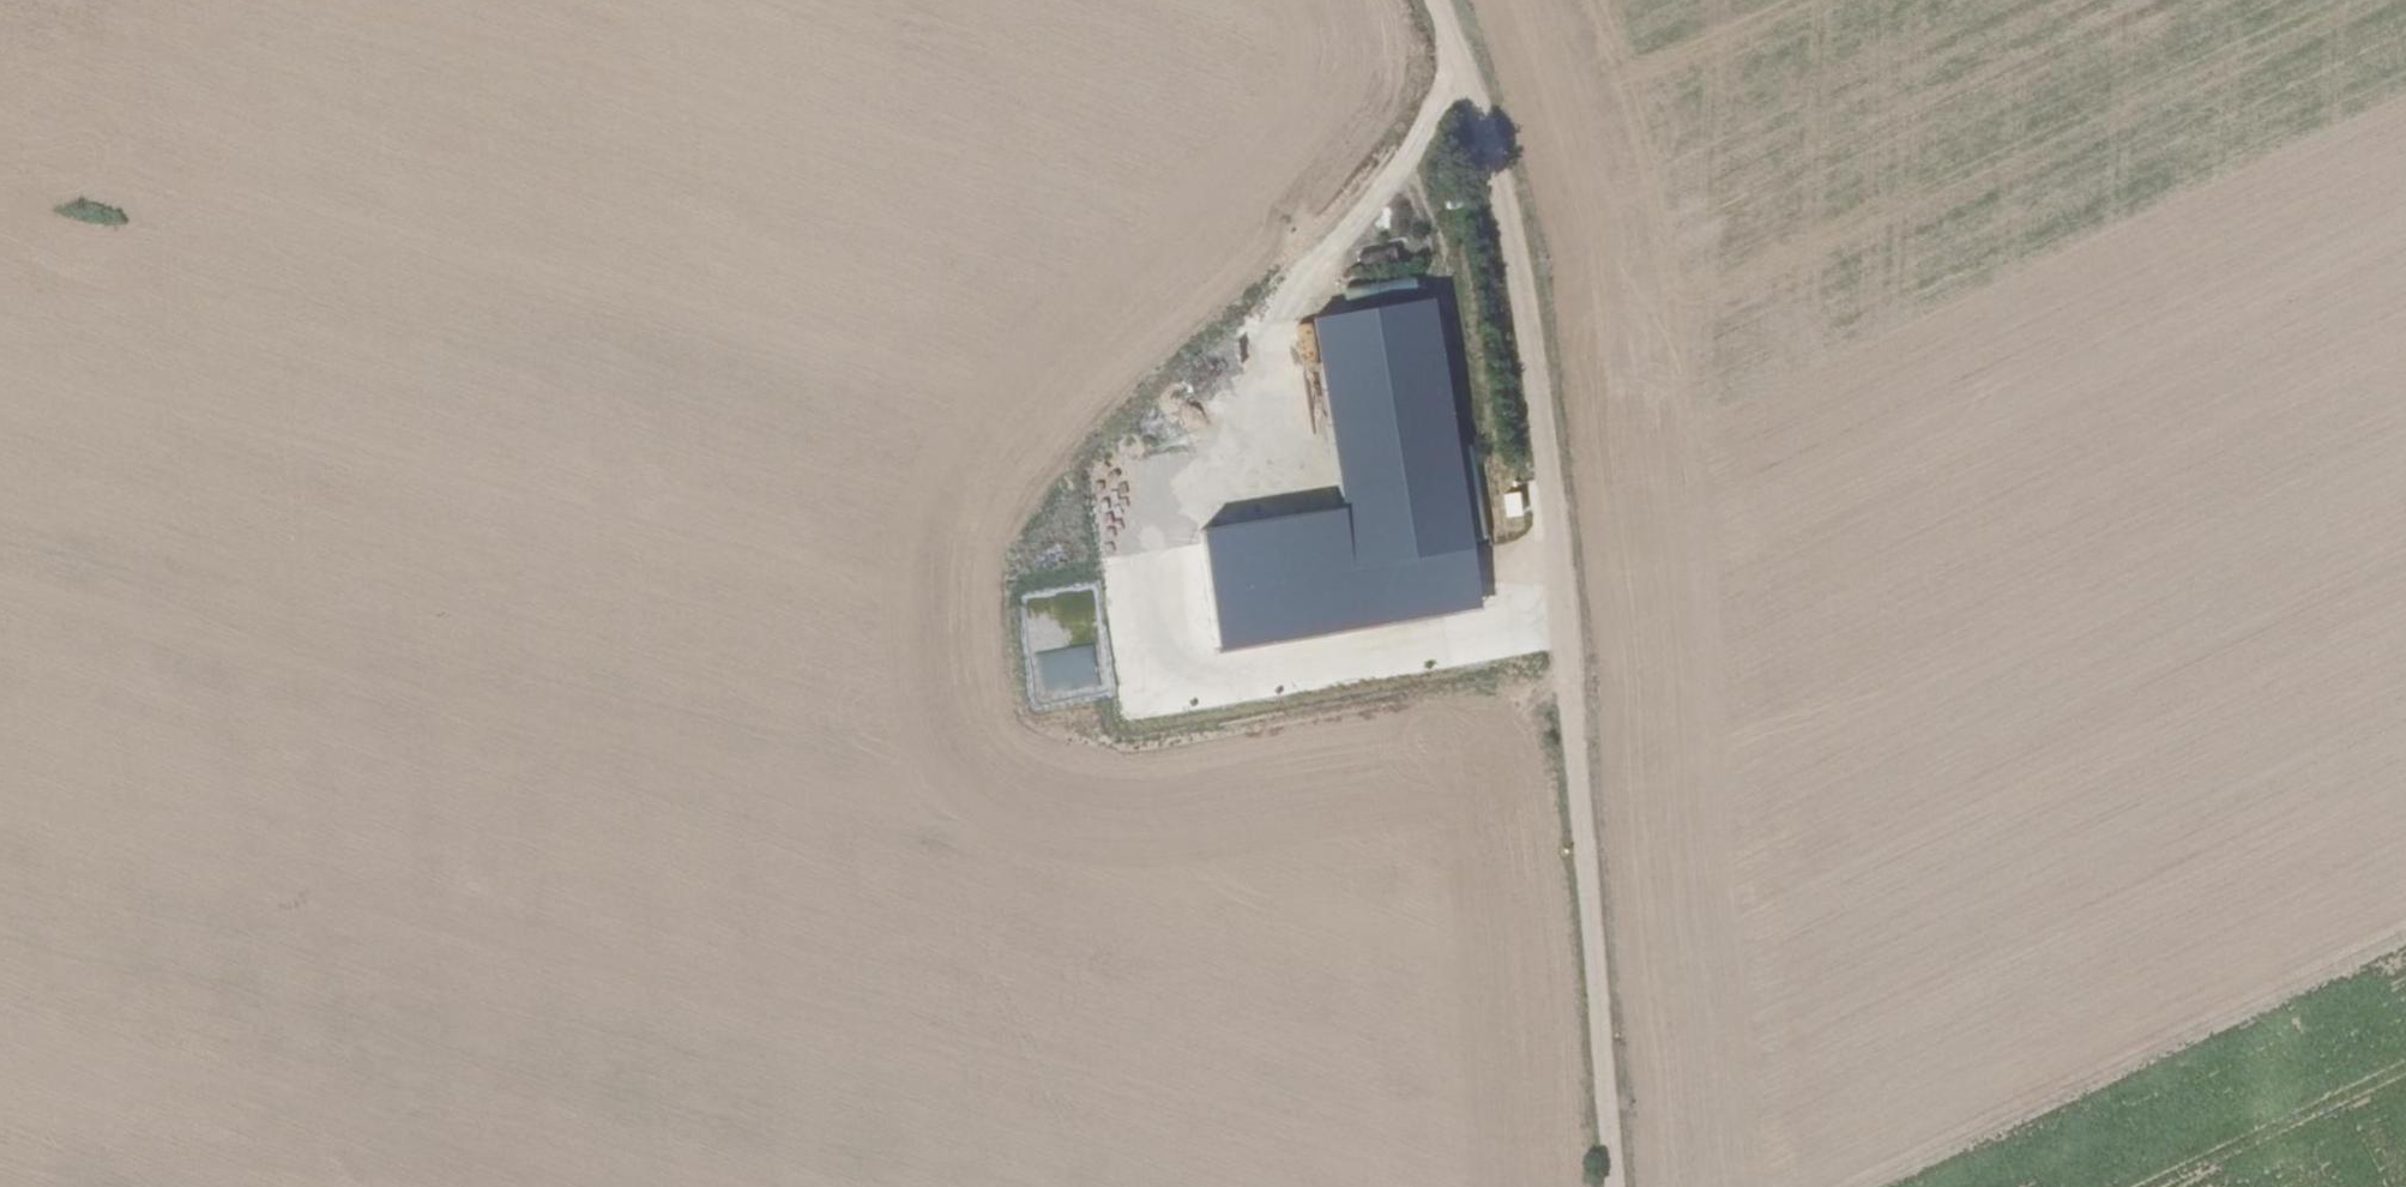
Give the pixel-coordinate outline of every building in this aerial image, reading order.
[(1431,309),(1316,323),(1351,566),(1468,550),(1431,309)]
